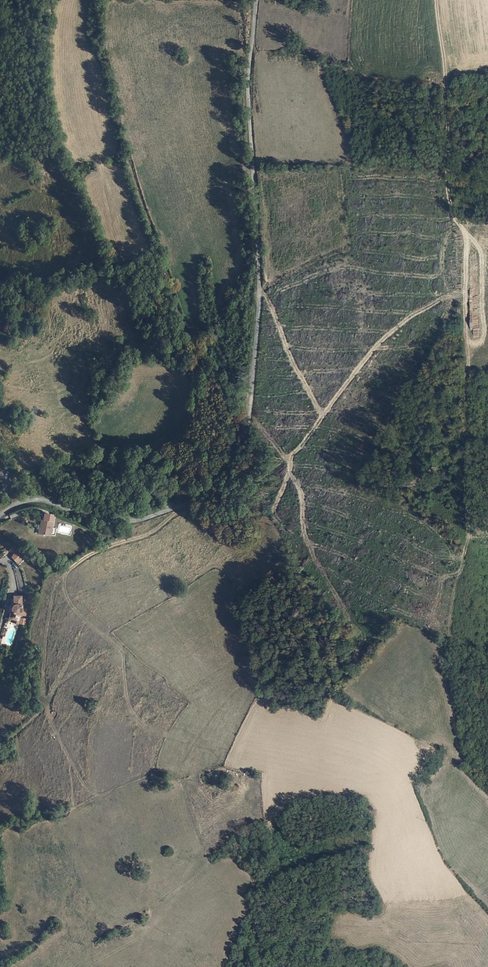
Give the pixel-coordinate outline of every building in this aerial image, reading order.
[(43,526),(42,532),(54,534),(57,516),(55,514),(48,513),(47,518),(45,527),(43,526)] [(16,554),(14,558),(20,564),(26,558),(19,551),(16,554)] [(39,553),(42,560),(47,558),(44,551),(39,553)] [(12,614),(9,621),(12,622),(19,625),(22,616),(23,607),(23,597),(15,597),(15,605),(13,605),(12,606),(12,607),(11,608),(11,609),(11,611),(11,612),(11,613),(12,614)]
